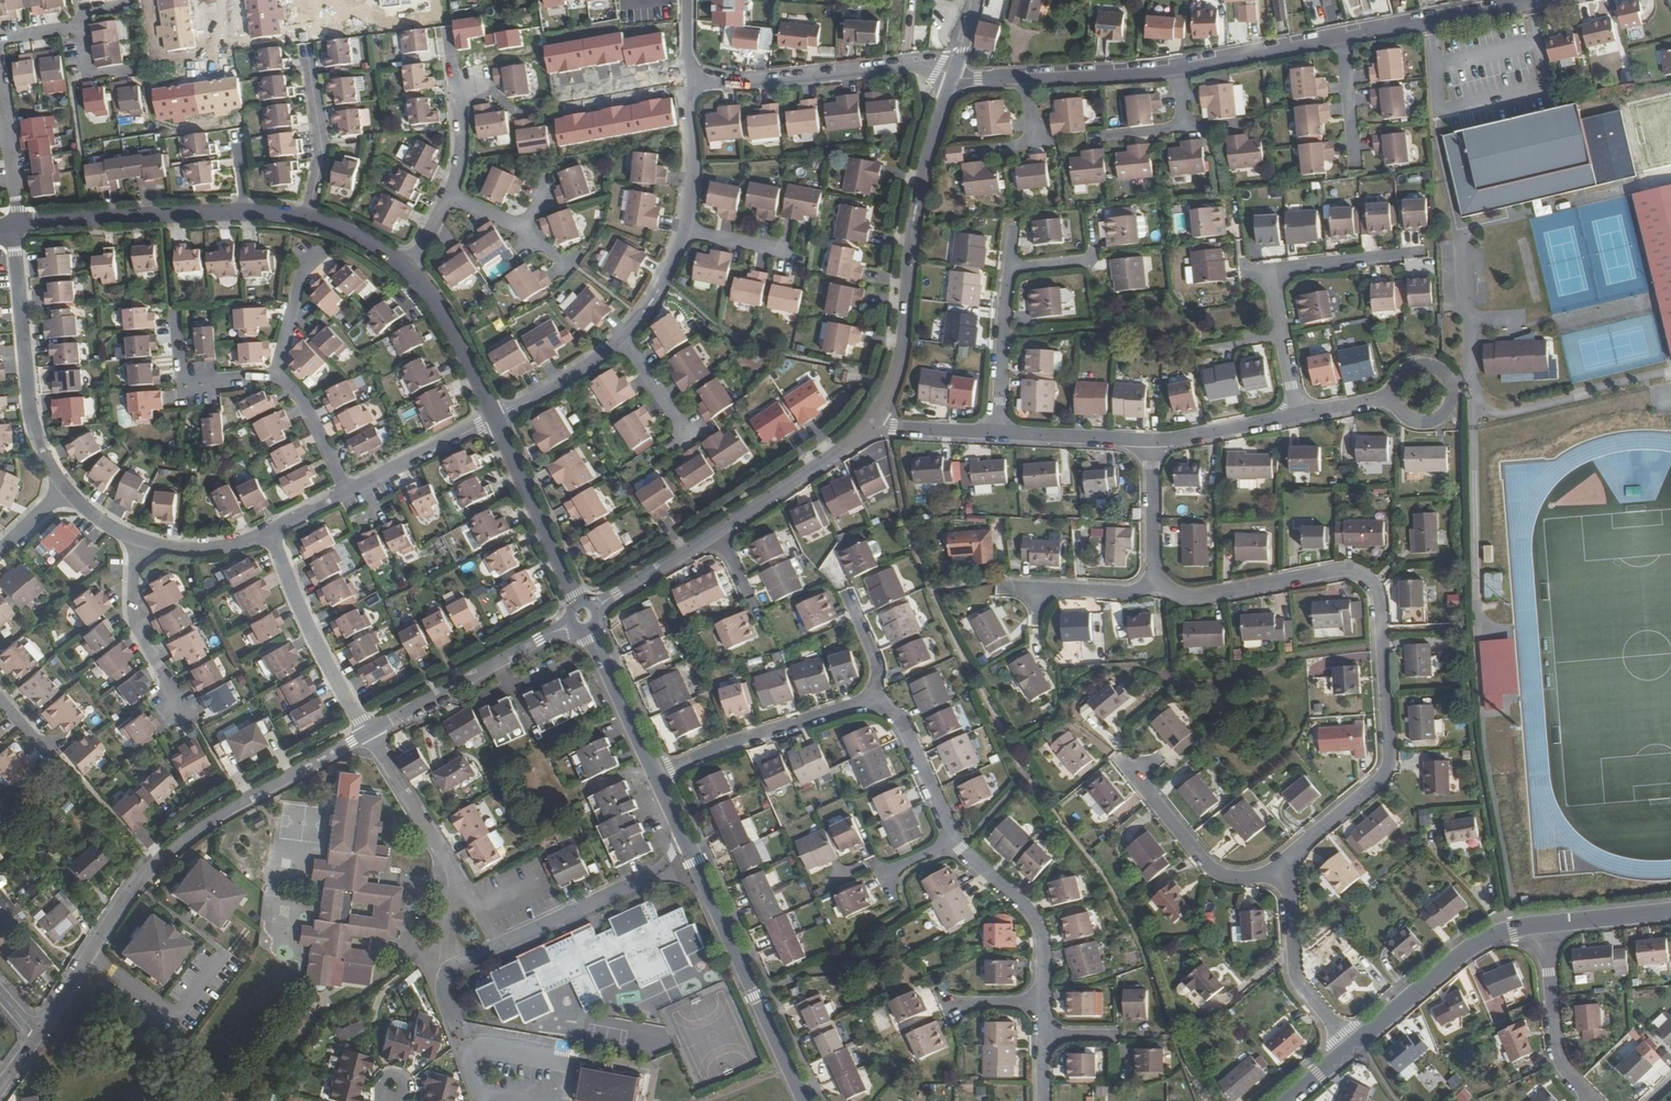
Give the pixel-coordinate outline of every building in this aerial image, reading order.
[(7,0),(0,0),(0,15),(1,15),(2,20),(10,19),(9,11),(7,0)] [(9,11),(10,19),(19,18),(17,9),(27,8),(26,0),(7,0),(9,11)] [(45,0),(26,0),(27,8),(37,6),(39,15),(47,13),(45,4),(45,0)] [(59,7),(67,6),(66,0),(45,0),(45,4),(47,13),(55,12),(54,7),(57,6),(59,7)] [(196,5),(195,0),(152,0),(153,11),(196,5)] [(434,17),(431,0),(411,0),(416,21),(434,17)] [(547,8),(567,5),(567,1),(573,0),(546,0),(547,8)] [(1010,21),(1018,23),(1020,15),(1038,20),(1043,1),(1044,0),(1014,0),(1010,21)] [(1288,19),(1285,0),(1275,0),(1278,21),(1288,19)] [(1326,4),(1328,20),(1336,19),(1334,3),(1326,4)] [(1239,5),(1239,22),(1258,22),(1257,5),(1239,5)] [(1643,5),(1620,10),(1625,32),(1644,27),(1642,17),(1645,16),(1643,5)] [(1210,34),(1220,34),(1219,9),(1194,10),(1194,35),(1197,37),(1201,37),(1203,35),(1210,34)] [(1099,11),(1098,35),(1107,36),(1112,36),(1112,39),(1123,40),(1125,13),(1099,11)] [(1175,38),(1184,39),(1186,17),(1176,16),(1176,18),(1148,16),(1146,37),(1175,40),(1175,38)] [(527,48),(525,30),(489,34),(487,18),(456,21),(459,52),(475,50),(474,39),(487,38),(488,47),(502,45),(503,50),(527,48)] [(879,43),(880,21),(847,20),(846,42),(849,45),(856,45),(860,42),(866,43),(879,43)] [(95,47),(121,43),(118,21),(91,25),(93,33),(96,33),(97,38),(93,39),(95,47)] [(997,49),(1003,24),(991,21),(991,23),(981,21),(977,45),(997,49)] [(820,46),(822,27),(782,22),(780,44),(810,48),(810,45),(820,46)] [(1614,22),(1585,28),(1589,49),(1618,43),(1614,22)] [(727,25),(725,45),(772,50),(774,29),(762,27),(762,30),(727,25)] [(427,29),(401,32),(404,54),(429,51),(427,29)] [(667,33),(627,39),(626,33),(546,46),(551,77),(671,58),(667,33)] [(1576,35),(1548,42),(1553,64),(1581,57),(1576,35)] [(330,56),(327,56),(323,57),(324,67),(352,64),(349,39),(328,42),(330,51),(330,56)] [(121,43),(95,47),(96,55),(99,55),(100,60),(97,61),(98,68),(124,64),(121,43)] [(257,58),(259,72),(291,68),(289,59),(282,60),(280,48),(260,50),(260,57),(257,58)] [(1379,52),(1380,64),(1381,68),(1373,69),(1370,69),(1372,83),(1404,80),(1401,50),(1379,52)] [(38,82),(38,83),(52,81),(53,86),(66,84),(62,57),(55,58),(54,58),(53,60),(51,60),(49,52),(40,53),(41,60),(35,61),(38,82)] [(30,84),(38,82),(35,61),(34,54),(25,55),(26,64),(23,64),(22,63),(21,63),(14,64),(18,91),(31,89),(30,84)] [(425,65),(404,67),(407,92),(435,89),(434,78),(430,78),(426,79),(426,74),(425,65)] [(527,65),(494,70),(497,85),(499,84),(507,83),(507,87),(509,98),(531,95),(527,65)] [(1326,82),(1322,83),(1315,83),(1315,80),(1314,68),(1292,71),(1295,100),(1327,97),(1326,82)] [(262,87),(264,101),(295,97),(294,87),(287,88),(285,76),(264,79),(265,86),(262,87)] [(335,92),(336,96),(337,106),(358,103),(355,78),(327,81),(328,93),(333,92),(335,92)] [(93,82),(84,84),(88,113),(96,111),(97,116),(109,114),(105,88),(98,89),(96,91),(94,91),(93,82)] [(140,87),(133,88),(132,88),(131,90),(128,90),(127,82),(111,84),(116,111),(122,110),(123,112),(131,111),(131,115),(144,113),(140,87)] [(1211,121),(1236,118),(1232,84),(1201,88),(1202,103),(1208,102),(1209,107),(1211,121)] [(1383,104),(1383,109),(1385,120),(1407,118),(1403,88),(1371,91),(1373,105),(1376,105),(1383,104)] [(898,101),(886,102),(882,103),(881,96),(881,93),(867,94),(870,127),(900,123),(898,101)] [(1128,98),(1131,128),(1142,126),(1153,125),(1152,114),(1151,110),(1158,109),(1161,109),(1160,94),(1128,98)] [(859,96),(844,97),(844,103),(839,104),(826,105),(829,131),(862,127),(859,96)] [(430,98),(409,101),(412,126),(440,123),(438,112),(435,112),(431,113),(431,108),(430,98)] [(1053,135),(1085,132),(1081,98),(1056,101),(1058,114),(1058,120),(1052,120),(1053,135)] [(677,99),(558,117),(563,147),(682,128),(677,99)] [(791,136),(820,133),(820,125),(817,100),(802,102),(803,105),(803,112),(800,112),(788,114),(791,136)] [(1013,134),(1011,119),(1005,119),(1004,114),(1003,101),(978,104),(981,137),(1013,134)] [(1321,135),(1320,124),(1320,120),(1327,119),(1330,119),(1328,104),(1296,108),(1299,138),(1321,135)] [(267,115),(268,129),(300,125),(299,116),(291,116),(289,105),(269,107),(270,115),(267,115)] [(507,112),(496,114),(492,115),(491,108),(490,105),(476,107),(481,139),(511,134),(507,112)] [(752,140),(782,137),(782,132),(779,105),(764,106),(765,109),(765,116),(761,117),(750,118),(752,140)] [(1579,105),(1443,136),(1462,218),(1637,179),(1622,112),(1582,121),(1579,105)] [(710,142),(743,137),(742,126),(740,106),(725,108),(726,114),(720,115),(707,116),(710,142)] [(333,124),(337,124),(340,123),(340,128),(342,138),(363,135),(360,110),(332,113),(333,124)] [(54,116),(45,118),(47,129),(53,128),(55,128),(54,116)] [(23,121),(24,128),(26,129),(27,133),(21,133),(22,142),(54,137),(53,128),(47,129),(45,118),(23,121)] [(548,127),(537,129),(533,130),(532,123),(531,120),(517,122),(522,154),(551,149),(548,127)] [(1287,121),(1278,122),(1279,139),(1287,139),(1287,121)] [(184,144),(186,159),(210,155),(218,154),(216,144),(208,146),(207,133),(186,136),(187,144),(184,144)] [(293,133),(270,136),(272,158),(304,154),(303,145),(292,146),(292,142),(294,142),(294,141),(293,133)] [(510,134),(499,136),(500,143),(503,145),(509,144),(511,142),(510,134)] [(1406,134),(1374,137),(1375,152),(1379,151),(1385,150),(1386,154),(1387,166),(1409,164),(1406,134)] [(1242,142),(1242,136),(1227,138),(1230,169),(1264,165),(1261,140),(1248,142),(1242,142)] [(33,159),(53,156),(51,146),(56,146),(54,137),(22,142),(23,150),(31,149),(33,159)] [(1188,148),(1182,149),(1169,150),(1172,175),(1205,172),(1202,140),(1187,142),(1188,148)] [(432,162),(434,158),(437,151),(419,141),(415,149),(411,147),(403,164),(433,179),(439,166),(434,164),(432,162)] [(1332,142),(1300,146),(1304,176),(1326,173),(1325,162),(1324,158),(1331,157),(1334,157),(1332,142)] [(1149,145),(1134,146),(1135,153),(1129,153),(1116,155),(1119,180),(1153,176),(1149,145)] [(962,146),(953,147),(952,147),(946,148),(948,163),(964,161),(962,146)] [(145,166),(147,184),(156,182),(155,177),(158,176),(160,177),(167,176),(166,169),(164,155),(152,157),(151,150),(143,152),(145,166)] [(1073,185),(1106,181),(1105,169),(1103,150),(1088,152),(1089,158),(1084,158),(1071,160),(1073,185)] [(139,185),(147,184),(145,166),(143,152),(134,153),(134,157),(125,158),(127,171),(128,179),(138,177),(139,185)] [(636,153),(634,183),(649,184),(666,186),(667,171),(664,171),(657,170),(658,166),(658,155),(636,153)] [(1033,166),(1029,167),(1017,168),(1020,190),(1050,187),(1046,155),(1032,156),(1032,159),(1033,166)] [(54,165),(53,156),(33,159),(35,169),(26,170),(28,178),(60,173),(59,165),(54,165)] [(108,171),(111,189),(119,188),(118,180),(128,179),(127,171),(125,158),(116,160),(115,156),(106,157),(108,171)] [(103,190),(111,189),(108,171),(106,157),(97,159),(98,165),(87,167),(90,188),(97,187),(99,185),(102,185),(103,190)] [(336,163),(331,187),(353,192),(359,160),(350,158),(348,168),(345,167),(345,166),(344,165),(336,163)] [(882,164),(851,158),(845,191),(870,196),(872,183),(873,178),(879,179),(882,164)] [(197,187),(211,185),(214,184),(212,172),(220,171),(219,161),(187,166),(190,180),(193,180),(194,187),(197,187)] [(273,188),(277,187),(288,185),(293,185),(291,172),(299,171),(298,162),(267,166),(268,181),(272,180),(273,188)] [(978,163),(964,164),(967,196),(1001,192),(998,167),(985,169),(979,169),(978,163)] [(556,191),(561,205),(592,195),(581,166),(561,173),(565,184),(566,188),(560,190),(556,191)] [(525,181),(496,168),(484,195),(504,204),(509,193),(510,190),(517,192),(519,194),(525,181)] [(395,175),(389,188),(417,203),(421,194),(414,190),(419,180),(402,170),(398,177),(395,175)] [(61,182),(60,173),(28,178),(29,186),(35,185),(35,189),(34,191),(35,198),(57,195),(55,183),(61,182)] [(389,188),(395,175),(392,174),(386,187),(389,188)] [(708,206),(720,208),(724,208),(723,215),(722,218),(736,221),(742,189),(712,183),(708,206)] [(748,206),(759,208),(763,209),(762,216),(761,219),(775,221),(781,189),(752,184),(748,206)] [(783,217),(798,220),(799,214),(805,215),(818,218),(823,192),(789,186),(783,217)] [(1670,347),(1670,187),(1634,196),(1670,347)] [(657,195),(632,191),(626,224),(658,229),(660,215),(654,213),(655,208),(657,195)] [(413,209),(384,194),(375,211),(379,213),(375,220),(394,230),(398,223),(400,218),(402,219),(407,222),(413,209)] [(1426,199),(1404,201),(1405,229),(1420,228),(1419,225),(1428,224),(1426,199)] [(1390,202),(1367,204),(1369,234),(1384,233),(1383,228),(1391,228),(1390,202)] [(842,205),(836,238),(851,241),(867,244),(870,229),(864,228),(865,223),(867,210),(842,205)] [(1195,237),(1221,234),(1219,216),(1224,215),(1223,206),(1192,209),(1195,237)] [(1353,207),(1331,208),(1332,238),(1347,237),(1347,232),(1355,232),(1353,207)] [(1103,218),(1104,227),(1108,226),(1110,245),(1137,242),(1136,237),(1134,217),(1134,215),(1130,216),(1129,208),(1110,210),(1111,218),(1103,218)] [(572,210),(541,220),(546,234),(549,233),(556,231),(557,235),(561,245),(582,238),(572,210)] [(1317,210),(1286,212),(1286,218),(1288,243),(1304,242),(1304,240),(1318,239),(1317,210)] [(1278,215),(1256,216),(1258,241),(1265,241),(1266,245),(1280,245),(1278,215)] [(1139,216),(1134,217),(1136,237),(1142,236),(1144,234),(1142,218),(1139,216)] [(1061,219),(1036,222),(1037,230),(1032,230),(1034,244),(1063,241),(1061,219)] [(485,266),(509,250),(502,239),(492,223),(480,231),(481,233),(485,239),(482,241),(472,248),(485,266)] [(958,232),(954,264),(984,268),(986,250),(985,250),(987,235),(958,232)] [(626,282),(633,270),(635,266),(641,269),(648,255),(620,240),(604,270),(626,282)] [(243,255),(245,278),(263,277),(263,272),(271,272),(271,269),(270,255),(269,251),(262,252),(256,252),(256,249),(255,244),(242,245),(243,255)] [(155,245),(146,246),(133,247),(136,271),(157,270),(155,245)] [(203,253),(196,253),(190,253),(190,251),(190,245),(176,246),(179,280),(197,278),(196,274),(205,273),(203,253)] [(226,280),(245,278),(243,255),(242,245),(228,246),(228,252),(229,254),(223,254),(215,255),(217,276),(226,276),(226,280)] [(453,288),(479,272),(468,256),(461,245),(449,253),(450,255),(454,261),(451,263),(441,270),(453,288)] [(835,246),(829,276),(854,280),(861,282),(863,268),(860,267),(854,266),(854,261),(856,250),(835,246)] [(50,258),(47,258),(48,262),(40,263),(41,277),(73,274),(71,255),(67,255),(67,248),(49,249),(50,258)] [(103,281),(117,280),(115,260),(114,248),(105,249),(106,257),(93,258),(96,279),(102,278),(103,281)] [(1221,249),(1192,251),(1195,283),(1226,280),(1224,263),(1222,264),(1221,249)] [(694,279),(727,285),(731,263),(733,255),(718,252),(717,258),(712,257),(699,254),(694,279)] [(1142,256),(1112,260),(1113,277),(1115,277),(1117,291),(1146,288),(1142,256)] [(534,274),(527,264),(522,268),(509,276),(525,302),(552,284),(544,272),(542,273),(536,277),(534,274)] [(335,269),(336,270),(340,274),(344,270),(339,265),(335,269)] [(330,276),(350,297),(356,291),(359,294),(368,286),(365,282),(356,274),(349,266),(344,270),(340,274),(336,270),(330,276)] [(953,271),(949,302),(979,306),(981,289),(979,289),(981,274),(979,274),(980,269),(956,266),(956,271),(953,271)] [(359,271),(356,274),(365,282),(367,280),(359,271)] [(732,301),(762,306),(767,281),(768,275),(754,272),(753,275),(752,282),(748,281),(737,279),(732,301)] [(770,308),(799,314),(804,292),(792,290),(788,289),(790,282),(790,279),(776,276),(770,308)] [(1423,276),(1408,277),(1410,306),(1433,304),(1431,279),(1423,280),(1423,276)] [(324,279),(318,285),(322,289),(318,293),(313,298),(332,318),(341,309),(338,306),(344,300),(324,279)] [(1386,279),(1371,280),(1374,310),(1396,308),(1395,283),(1387,284),(1386,279)] [(50,284),(51,291),(51,295),(45,296),(46,304),(76,302),(74,282),(50,284)] [(313,288),(318,293),(322,289),(318,285),(317,284),(313,288)] [(849,318),(851,307),(852,303),(859,304),(862,305),(865,290),(833,284),(827,314),(849,318)] [(1060,287),(1030,291),(1031,300),(1035,299),(1036,318),(1063,315),(1062,305),(1060,289),(1060,287)] [(589,288),(566,312),(583,330),(593,321),(597,317),(601,321),(612,311),(589,288)] [(1060,289),(1062,305),(1068,304),(1072,299),(1072,292),(1067,288),(1060,289)] [(1331,290),(1301,295),(1302,305),(1307,304),(1310,321),(1336,316),(1331,290)] [(393,311),(385,301),(369,315),(374,320),(372,322),(380,333),(405,314),(399,306),(393,311)] [(269,308),(238,311),(239,330),(244,330),(244,338),(261,337),(261,328),(263,328),(263,324),(271,323),(269,308)] [(55,320),(53,320),(53,324),(45,324),(47,339),(79,336),(77,316),(73,317),(72,309),(54,310),(55,320)] [(125,323),(126,331),(155,328),(154,320),(148,321),(148,315),(147,309),(140,309),(132,310),(120,311),(121,324),(125,323)] [(945,343),(959,344),(969,346),(976,347),(978,331),(976,330),(978,316),(949,312),(945,343)] [(478,313),(472,316),(477,325),(483,321),(478,313)] [(654,327),(660,336),(662,340),(656,344),(654,346),(662,358),(689,340),(672,315),(654,327)] [(597,325),(601,321),(597,317),(593,321),(597,325)] [(553,321),(524,338),(539,365),(552,358),(549,352),(554,350),(566,343),(553,321)] [(378,336),(380,333),(372,322),(369,324),(378,336)] [(862,329),(831,323),(825,352),(847,356),(849,345),(850,341),(857,342),(860,343),(862,329)] [(413,325),(391,336),(401,356),(423,344),(413,325)] [(315,330),(316,331),(320,336),(325,331),(320,326),(315,330)] [(217,361),(214,327),(193,329),(194,339),(197,341),(198,344),(199,356),(205,356),(206,362),(217,361)] [(329,327),(325,331),(320,336),(316,331),(310,337),(330,358),(336,353),(339,356),(348,347),(329,327)] [(151,344),(157,343),(156,335),(127,338),(128,346),(124,346),(125,359),(152,356),(151,350),(151,344)] [(299,357),(297,359),(298,361),(292,367),(304,380),(309,374),(312,377),(327,364),(305,341),(294,351),(299,357)] [(502,375),(512,369),(516,367),(519,373),(521,376),(533,368),(517,341),(491,356),(502,375)] [(268,342),(239,345),(240,353),(236,353),(237,366),(264,364),(264,357),(263,352),(269,351),(268,342)] [(1484,347),(1484,352),(1535,350),(1537,367),(1549,366),(1547,343),(1535,344),(1535,342),(1495,344),(1495,346),(1484,347)] [(50,346),(51,354),(56,354),(57,358),(57,365),(81,363),(79,343),(50,346)] [(692,347),(700,360),(707,355),(699,343),(692,347)] [(670,360),(678,371),(680,376),(676,379),(684,392),(710,375),(700,360),(692,347),(692,346),(670,360)] [(1338,351),(1344,381),(1361,378),(1360,375),(1374,373),(1369,346),(1338,351)] [(1030,357),(1026,357),(1025,371),(1030,372),(1039,372),(1052,373),(1054,373),(1055,350),(1030,349),(1030,357)] [(1485,377),(1537,374),(1537,367),(1535,350),(1484,352),(1485,377)] [(291,354),(297,359),(299,357),(294,351),(291,354)] [(1332,354),(1309,358),(1314,382),(1322,381),(1323,385),(1337,383),(1332,354)] [(1251,364),(1243,365),(1248,389),(1270,385),(1265,356),(1250,359),(1251,364)] [(436,366),(431,369),(429,370),(426,366),(423,358),(404,368),(408,375),(404,377),(412,394),(442,379),(436,366)] [(1211,398),(1241,392),(1235,362),(1219,365),(1219,367),(1205,370),(1211,398)] [(131,379),(132,386),(161,384),(160,376),(154,376),(153,370),(153,363),(125,366),(126,379),(131,379)] [(53,385),(54,393),(83,391),(82,370),(58,372),(59,380),(59,384),(53,385)] [(613,370),(591,384),(610,412),(636,395),(628,382),(623,385),(620,381),(613,370)] [(934,402),(951,405),(953,392),(955,377),(955,374),(924,370),(920,399),(934,400),(934,402)] [(849,373),(843,372),(841,381),(847,382),(849,373)] [(977,380),(955,377),(953,392),(951,405),(951,406),(965,408),(966,404),(974,405),(977,380)] [(1054,412),(1055,380),(1051,380),(1042,379),(1039,379),(1030,379),(1024,378),(1023,396),(1026,396),(1025,410),(1054,412)] [(333,403),(328,406),(332,413),(358,401),(354,393),(358,391),(352,379),(328,392),(331,398),(333,403)] [(700,391),(706,401),(708,404),(702,408),(700,410),(707,422),(735,404),(718,379),(700,391)] [(814,381),(785,399),(792,410),(803,426),(816,417),(812,412),(817,409),(828,402),(814,381)] [(1109,383),(1077,381),(1076,412),(1093,413),(1093,411),(1107,412),(1109,383)] [(1193,381),(1171,385),(1175,410),(1183,408),(1184,412),(1198,410),(1193,381)] [(1147,385),(1116,383),(1114,412),(1129,413),(1129,415),(1146,416),(1147,385)] [(455,417),(451,408),(448,403),(453,401),(445,385),(420,398),(423,405),(419,406),(423,413),(420,414),(428,430),(455,417)] [(138,421),(151,419),(155,419),(154,411),(156,410),(156,406),(163,406),(161,391),(130,395),(132,414),(137,414),(138,421)] [(236,404),(245,422),(275,407),(270,398),(265,400),(262,395),(251,400),(248,401),(245,400),(236,404)] [(53,400),(54,415),(62,414),(63,418),(65,418),(66,427),(83,425),(83,417),(87,417),(85,397),(53,400)] [(333,403),(331,398),(324,401),(327,406),(328,406),(333,403)] [(766,443),(777,435),(781,432),(785,437),(797,429),(780,403),(752,422),(766,443)] [(365,413),(361,406),(335,419),(338,426),(344,423),(347,428),(350,434),(375,422),(369,411),(365,413)] [(652,438),(646,428),(644,425),(650,421),(652,419),(644,407),(617,425),(634,450),(652,438)] [(555,408),(533,421),(540,433),(543,437),(537,441),(545,453),(572,437),(555,408)] [(820,414),(817,409),(812,412),(816,417),(820,414)] [(280,430),(287,426),(280,413),(251,428),(261,445),(264,443),(268,450),(283,442),(279,435),(282,433),(280,430)] [(208,445),(205,448),(206,457),(226,455),(223,422),(212,423),(213,429),(206,430),(207,442),(208,445)] [(340,432),(347,428),(344,423),(338,426),(337,427),(340,432)] [(0,425),(0,443),(2,443),(2,439),(10,439),(9,424),(0,425)] [(360,457),(371,451),(374,450),(378,451),(386,447),(377,429),(347,444),(352,453),(357,451),(360,457)] [(736,430),(725,437),(720,440),(716,435),(704,443),(721,470),(750,451),(736,430)] [(721,432),(716,435),(720,440),(725,437),(721,432)] [(781,432),(777,435),(780,441),(785,437),(781,432)] [(67,448),(71,456),(76,453),(78,456),(82,463),(102,451),(92,433),(67,448)] [(534,436),(537,441),(543,437),(540,433),(534,436)] [(1389,435),(1356,436),(1356,456),(1389,456),(1389,435)] [(299,464),(296,459),(294,454),(299,451),(295,444),(270,457),(273,464),(269,466),(275,477),(299,464)] [(1322,446),(1291,446),(1291,470),(1322,470),(1322,446)] [(1448,446),(1406,446),(1406,471),(1448,471),(1448,446)] [(690,490),(715,474),(709,464),(698,447),(686,454),(687,457),(691,463),(688,465),(678,472),(690,490)] [(300,450),(299,451),(294,454),(296,459),(303,455),(300,450)] [(483,467),(478,459),(470,463),(468,460),(470,459),(469,458),(466,451),(445,462),(455,481),(483,467)] [(576,451),(549,467),(557,480),(563,477),(565,481),(572,493),(594,480),(576,451)] [(1228,477),(1238,477),(1258,477),(1274,477),(1273,454),(1248,455),(1247,451),(1228,451),(1228,477)] [(476,455),(469,458),(470,459),(468,460),(470,463),(478,459),(476,455)] [(104,493),(121,470),(105,457),(91,476),(97,481),(100,483),(97,488),(104,493)] [(933,462),(914,463),(916,483),(953,480),(952,462),(944,462),(944,458),(932,458),(933,462)] [(973,485),(975,485),(991,484),(1009,483),(1008,460),(980,461),(980,458),(972,458),(972,462),(973,485)] [(973,485),(972,462),(961,462),(962,486),(973,485)] [(1028,487),(1050,486),(1061,485),(1059,462),(1026,465),(1028,487)] [(870,464),(856,470),(869,498),(889,489),(879,465),(872,468),(870,464)] [(1201,464),(1175,465),(1176,485),(1201,485),(1201,464)] [(1097,471),(1086,472),(1088,496),(1110,494),(1109,486),(1118,486),(1116,467),(1097,469),(1097,471)] [(307,468),(277,483),(287,501),(295,497),(296,493),(299,491),(309,486),(307,481),(312,478),(307,468)] [(14,493),(12,492),(14,487),(18,478),(0,471),(0,505),(8,508),(14,493)] [(132,501),(135,502),(136,500),(144,504),(151,488),(144,485),(146,481),(128,473),(115,502),(128,508),(132,501)] [(835,517),(865,504),(855,483),(852,475),(836,482),(836,484),(823,491),(835,517)] [(1258,485),(1258,477),(1238,477),(1238,485),(1258,485)] [(478,478),(460,487),(463,493),(460,495),(466,507),(495,493),(491,485),(483,488),(478,478)] [(664,478),(639,495),(656,522),(668,514),(667,511),(663,505),(666,503),(676,497),(664,478)] [(271,506),(264,490),(258,480),(251,483),(249,479),(238,485),(251,509),(256,506),(261,504),(264,509),(271,506)] [(440,504),(432,485),(423,490),(419,482),(408,487),(416,505),(419,511),(421,516),(434,510),(433,507),(440,504)] [(992,491),(991,484),(975,485),(976,492),(992,491)] [(212,495),(216,503),(220,504),(222,507),(227,518),(233,515),(236,520),(245,515),(230,485),(212,495)] [(1062,493),(1061,485),(1050,486),(1051,495),(1062,493)] [(609,513),(594,488),(576,498),(566,505),(574,517),(576,515),(582,512),(584,515),(590,525),(609,513)] [(177,495),(157,493),(155,516),(163,517),(166,517),(166,523),(174,524),(177,495)] [(466,507),(460,495),(457,496),(463,509),(466,507)] [(823,522),(829,518),(819,498),(800,507),(801,510),(794,514),(805,537),(825,528),(823,522)] [(264,510),(264,509),(261,504),(256,506),(259,513),(264,510)] [(1131,505),(1131,522),(1141,522),(1140,505),(1131,505)] [(434,510),(421,516),(423,519),(436,513),(434,510)] [(491,510),(473,520),(477,528),(473,530),(482,546),(511,530),(504,518),(500,520),(497,522),(495,517),(491,510)] [(1438,512),(1415,512),(1416,527),(1416,543),(1411,543),(1411,553),(1439,551),(1438,512)] [(1386,520),(1346,520),(1346,523),(1347,541),(1346,543),(1386,543),(1386,520)] [(79,533),(73,527),(66,532),(65,530),(65,528),(60,523),(40,542),(49,551),(52,548),(58,553),(79,533)] [(625,549),(609,523),(596,531),(581,539),(589,552),(592,550),(598,547),(600,550),(606,560),(625,549)] [(1209,523),(1184,524),(1185,566),(1209,565),(1209,523)] [(393,528),(393,529),(396,535),(402,532),(398,525),(393,528)] [(302,551),(307,560),(322,552),(337,544),(327,526),(318,530),(318,534),(315,536),(305,542),(308,547),(302,551)] [(1328,526),(1305,526),(1305,547),(1328,547),(1328,526)] [(1133,529),(1109,528),(1107,565),(1126,565),(1127,547),(1133,547),(1133,529)] [(407,530),(402,532),(396,535),(393,529),(386,533),(398,559),(405,555),(407,560),(418,555),(407,530)] [(1092,538),(1105,537),(1105,529),(1092,529),(1092,538)] [(993,530),(949,533),(951,555),(976,553),(977,563),(995,562),(993,530)] [(777,533),(750,546),(756,559),(760,557),(763,564),(786,554),(777,533)] [(630,534),(623,537),(626,547),(634,544),(630,534)] [(1269,534),(1237,534),(1238,558),(1270,558),(1269,534)] [(379,536),(372,539),(375,545),(370,547),(364,550),(375,575),(386,570),(385,566),(392,562),(379,536)] [(518,545),(513,537),(497,545),(485,552),(492,565),(495,563),(499,570),(517,560),(511,549),(518,545)] [(1033,537),(1024,537),(1023,564),(1061,566),(1063,543),(1033,541),(1033,537)] [(90,558),(92,556),(89,553),(94,548),(84,538),(62,559),(75,574),(78,571),(84,576),(96,564),(90,558)] [(367,540),(370,547),(375,545),(372,539),(372,538),(367,540)] [(867,571),(880,566),(876,558),(869,543),(868,541),(862,544),(859,538),(849,543),(850,546),(852,549),(843,552),(840,554),(843,562),(848,560),(855,577),(867,571)] [(874,541),(869,543),(876,558),(881,556),(883,553),(878,543),(874,541)] [(89,553),(92,556),(97,551),(94,548),(89,553)] [(492,565),(485,552),(482,554),(489,567),(492,565)] [(333,554),(309,567),(312,572),(315,577),(310,580),(314,587),(339,573),(335,566),(339,564),(333,554)] [(232,587),(261,571),(255,561),(250,564),(247,559),(237,565),(234,566),(231,564),(222,569),(232,587)] [(803,588),(790,559),(762,572),(769,587),(771,587),(777,600),(803,588)] [(15,571),(11,574),(9,572),(0,580),(0,588),(19,609),(42,588),(22,565),(15,571)] [(881,570),(880,566),(867,571),(868,575),(881,570)] [(872,593),(879,609),(907,596),(895,567),(868,579),(874,592),(872,593)] [(527,570),(511,579),(515,586),(502,593),(506,599),(504,600),(512,616),(538,601),(533,593),(531,588),(535,586),(527,570)] [(309,581),(310,580),(315,577),(312,572),(306,576),(309,581)] [(708,573),(695,579),(707,605),(727,595),(717,573),(710,576),(708,573)] [(1505,599),(1505,573),(1486,574),(1487,599),(1505,599)] [(145,601),(152,613),(180,598),(171,581),(167,583),(163,576),(148,584),(152,592),(151,593),(152,597),(145,601)] [(263,599),(265,598),(263,594),(270,590),(263,578),(235,593),(245,610),(248,608),(252,615),(253,615),(262,610),(267,607),(263,599)] [(329,597),(332,602),(335,608),(359,595),(352,583),(349,585),(345,579),(319,593),(323,600),(329,597)] [(686,614),(707,605),(695,579),(682,585),(684,588),(676,591),(686,614)] [(1425,580),(1400,581),(1402,608),(1426,607),(1425,580)] [(111,606),(102,595),(96,599),(94,596),(92,598),(86,591),(72,601),(77,607),(74,610),(86,626),(111,606)] [(827,592),(799,605),(810,630),(835,618),(828,602),(831,601),(827,592)] [(329,597),(323,600),(322,600),(325,605),(332,602),(329,597)] [(0,598),(0,625),(13,613),(0,598)] [(459,598),(447,604),(460,628),(466,625),(471,623),(474,628),(481,624),(468,598),(461,602),(459,598)] [(1351,599),(1313,601),(1315,627),(1344,626),(1344,633),(1353,632),(1351,599)] [(910,602),(909,603),(904,605),(902,601),(894,605),(896,609),(883,614),(889,628),(887,628),(894,644),(923,631),(910,602)] [(432,617),(425,621),(429,629),(439,647),(446,643),(443,637),(448,634),(454,631),(441,607),(430,613),(432,617)] [(636,649),(662,637),(665,636),(651,607),(625,619),(631,632),(629,633),(636,649)] [(166,637),(190,624),(184,613),(180,615),(176,608),(151,622),(155,630),(162,626),(163,628),(163,631),(166,637)] [(1012,643),(993,609),(972,620),(991,655),(1012,643)] [(262,610),(253,615),(255,619),(264,614),(262,610)] [(276,611),(250,625),(254,632),(250,634),(256,644),(280,631),(277,626),(274,621),(280,618),(276,611)] [(746,611),(742,612),(750,629),(754,627),(746,611)] [(357,612),(331,626),(335,633),(341,630),(343,635),(347,641),(370,627),(364,616),(361,618),(357,612)] [(757,636),(754,627),(750,629),(742,612),(718,624),(730,649),(757,636)] [(1091,612),(1062,613),(1063,641),(1092,640),(1091,612)] [(1277,639),(1285,638),(1284,620),(1275,621),(1275,614),(1242,616),(1244,639),(1276,636),(1277,639)] [(1147,621),(1141,621),(1129,622),(1131,638),(1154,636),(1153,617),(1147,617),(1147,621)] [(281,618),(280,618),(274,621),(277,626),(284,622),(281,618)] [(105,619),(82,637),(87,643),(83,646),(91,656),(112,640),(108,634),(106,634),(104,631),(111,627),(105,619)] [(1285,638),(1293,637),(1292,619),(1284,620),(1285,638)] [(408,631),(401,634),(407,646),(415,661),(422,657),(419,651),(424,648),(430,645),(417,621),(406,627),(408,631)] [(1223,622),(1183,625),(1185,649),(1225,646),(1223,622)] [(474,629),(474,628),(471,623),(466,625),(469,632),(474,629)] [(162,626),(155,630),(157,634),(163,631),(163,628),(162,626)] [(193,630),(166,645),(173,658),(180,654),(182,658),(184,657),(187,664),(203,656),(199,649),(203,647),(193,630)] [(341,630),(335,633),(334,633),(337,638),(343,635),(341,630)] [(356,657),(350,660),(355,668),(380,653),(376,646),(380,644),(374,633),(350,646),(353,651),(356,657)] [(443,637),(446,643),(446,644),(451,641),(448,634),(443,637)] [(672,658),(662,637),(636,649),(642,662),(645,661),(649,668),(651,667),(654,673),(669,666),(666,661),(672,658)] [(924,638),(897,650),(903,664),(907,662),(909,669),(933,659),(924,638)] [(1515,639),(1501,640),(1505,694),(1520,693),(1515,639)] [(36,663),(22,648),(16,640),(0,655),(0,667),(3,669),(7,665),(11,670),(19,678),(36,663)] [(1505,694),(1501,640),(1482,642),(1487,696),(1505,694)] [(22,648),(36,663),(42,657),(29,642),(22,648)] [(124,663),(126,662),(123,658),(130,654),(121,642),(95,661),(107,677),(111,675),(115,680),(129,670),(124,663)] [(290,663),(292,662),(290,658),(297,654),(289,642),(262,657),(271,674),(275,672),(279,679),(294,670),(290,663)] [(1429,643),(1405,645),(1407,678),(1431,677),(1429,643)] [(428,655),(424,648),(419,651),(422,657),(423,658),(428,655)] [(356,657),(353,651),(346,655),(349,660),(350,660),(356,657)] [(852,651),(830,657),(839,686),(853,681),(852,677),(859,675),(852,651)] [(1012,658),(1014,662),(1028,655),(1026,651),(1012,658)] [(395,653),(390,656),(397,669),(402,666),(403,664),(398,654),(395,653)] [(1032,653),(1028,655),(1014,662),(1011,664),(1031,700),(1051,688),(1032,653)] [(132,657),(130,654),(123,658),(126,662),(132,657)] [(390,656),(360,672),(365,682),(371,679),(374,684),(385,679),(387,677),(391,679),(399,674),(390,656)] [(816,692),(832,687),(824,658),(793,667),(801,695),(815,691),(816,692)] [(195,682),(190,684),(194,692),(220,678),(210,660),(189,671),(193,678),(195,682)] [(7,665),(3,669),(7,674),(11,670),(7,665)] [(1333,668),(1335,695),(1346,694),(1360,693),(1358,666),(1333,668)] [(39,670),(45,676),(47,675),(41,668),(39,670)] [(537,690),(528,694),(545,731),(600,706),(582,669),(575,673),(576,676),(566,681),(564,678),(548,685),(550,688),(538,693),(537,690)] [(779,703),(795,698),(787,669),(756,678),(765,706),(778,701),(779,703)] [(26,693),(31,699),(38,707),(57,690),(45,676),(39,670),(19,688),(24,694),(26,693)] [(657,696),(664,711),(692,699),(679,670),(653,683),(659,695),(657,696)] [(140,671),(116,688),(128,705),(147,691),(142,684),(140,681),(145,678),(140,671)] [(917,697),(924,713),(952,701),(939,672),(913,683),(919,696),(917,697)] [(300,676),(276,689),(282,700),(286,698),(290,704),(316,691),(312,684),(306,687),(303,682),(300,676)] [(306,687),(312,684),(313,683),(310,678),(303,682),(306,687)] [(743,683),(722,690),(728,714),(736,711),(738,716),(752,711),(743,683)] [(233,702),(223,684),(198,699),(202,706),(207,703),(209,707),(213,714),(233,702)] [(1104,720),(1113,713),(1111,710),(1124,700),(1111,684),(1089,702),(1096,710),(1104,720)] [(54,719),(58,724),(66,732),(83,717),(63,694),(41,714),(49,723),(54,719)] [(493,705),(484,709),(500,747),(529,734),(512,696),(503,700),(504,704),(494,708),(493,705)] [(318,698),(289,714),(299,731),(307,727),(307,723),(310,721),(321,716),(318,710),(323,707),(318,698)] [(1096,710),(1089,702),(1081,708),(1081,713),(1085,718),(1096,710)] [(1192,733),(1168,705),(1151,720),(1174,748),(1175,747),(1191,734),(1192,733)] [(1433,705),(1409,707),(1411,742),(1435,741),(1433,705)] [(694,706),(667,718),(673,731),(677,730),(680,737),(703,727),(694,706)] [(963,728),(954,708),(930,718),(933,725),(930,726),(936,740),(963,728)] [(461,753),(486,738),(475,713),(466,718),(467,719),(448,731),(461,753)] [(159,726),(154,719),(147,724),(146,722),(146,720),(146,719),(141,714),(120,730),(127,740),(131,738),(136,744),(159,726)] [(654,717),(661,737),(671,734),(663,714),(654,717)] [(151,715),(146,719),(146,720),(146,722),(147,724),(154,719),(151,715)] [(262,738),(274,731),(270,724),(266,716),(212,745),(220,760),(232,754),(237,762),(247,757),(249,760),(256,757),(254,753),(267,746),(262,738)] [(54,719),(49,723),(54,728),(58,724),(54,719)] [(1364,726),(1319,728),(1320,751),(1354,749),(1355,758),(1366,757),(1364,726)] [(846,738),(856,758),(863,754),(881,746),(882,745),(876,733),(872,734),(869,727),(846,738)] [(1075,740),(1068,729),(1049,743),(1057,753),(1056,754),(1074,776),(1092,760),(1076,740),(1075,740)] [(979,762),(967,734),(939,746),(946,762),(947,761),(953,774),(979,762)] [(1196,741),(1191,734),(1175,747),(1181,753),(1196,741)] [(102,755),(100,753),(91,743),(85,737),(77,743),(71,749),(70,747),(63,753),(81,773),(88,767),(102,755)] [(610,737),(572,755),(585,782),(622,765),(619,757),(616,757),(611,747),(614,746),(610,737)] [(96,738),(91,743),(100,753),(105,748),(96,738)] [(194,740),(183,746),(186,752),(181,755),(171,760),(182,780),(209,766),(194,740)] [(8,748),(15,757),(20,752),(21,749),(15,744),(13,743),(8,748)] [(832,770),(831,769),(819,743),(804,750),(804,751),(791,757),(803,784),(832,770)] [(186,752),(183,746),(178,749),(181,755),(186,752)] [(888,761),(881,746),(863,754),(856,758),(853,759),(866,788),(893,776),(886,762),(888,761)] [(8,748),(0,755),(0,774),(10,786),(32,767),(24,757),(19,761),(15,757),(8,748)] [(20,752),(15,757),(19,761),(24,757),(20,752)] [(425,778),(434,772),(422,752),(401,764),(414,785),(425,778)] [(445,791),(476,772),(465,754),(434,772),(445,791)] [(773,790),(794,781),(782,754),(768,760),(770,764),(763,767),(773,790)] [(1448,762),(1424,763),(1426,796),(1450,795),(1448,762)] [(160,766),(146,778),(140,784),(142,787),(154,800),(158,805),(164,799),(163,797),(169,792),(177,785),(160,766)] [(90,770),(88,767),(81,773),(83,776),(90,770)] [(733,791),(723,771),(701,781),(704,788),(700,790),(707,803),(733,791)] [(964,793),(961,795),(967,808),(993,796),(984,776),(961,786),(964,793)] [(1320,795),(1305,776),(1284,794),(1300,812),(1320,795)] [(419,795),(431,787),(425,778),(414,785),(419,795)] [(628,780),(591,798),(604,825),(610,839),(605,841),(617,868),(656,851),(652,842),(649,843),(644,833),(647,832),(644,823),(641,824),(637,815),(632,816),(631,812),(641,808),(636,799),(633,800),(628,790),(632,789),(628,780)] [(1220,801),(1202,780),(1184,795),(1201,816),(1220,801)] [(1126,806),(1109,786),(1090,801),(1107,822),(1126,806)] [(126,795),(111,808),(123,821),(132,832),(144,823),(138,817),(141,814),(140,812),(154,800),(142,787),(129,798),(126,795)] [(876,798),(886,819),(911,807),(912,807),(906,794),(902,795),(899,788),(876,798)] [(298,945),(310,947),(310,948),(305,982),(305,983),(330,987),(330,985),(339,987),(343,962),(367,965),(371,966),(372,962),(373,951),(350,948),(351,935),(394,941),(396,927),(401,927),(401,921),(402,917),(403,912),(398,911),(402,887),(366,883),(368,869),(384,871),(385,861),(386,857),(388,847),(373,845),(375,832),(379,832),(380,822),(377,821),(380,797),(355,794),(355,799),(335,796),(333,815),(330,815),(328,825),(331,825),(327,859),(327,860),(313,858),(310,879),(324,881),(324,882),(318,920),(313,919),(313,925),(301,924),(298,945)] [(1267,826),(1245,799),(1225,815),(1247,842),(1267,826)] [(741,821),(732,800),(728,801),(712,809),(716,816),(717,819),(714,821),(719,831),(741,821)] [(918,823),(911,807),(886,819),(884,820),(897,849),(923,836),(917,824),(918,823)] [(1360,829),(1353,834),(1366,850),(1373,845),(1374,847),(1399,825),(1384,807),(1359,828),(1360,829)] [(1431,807),(1420,809),(1422,825),(1433,824),(1431,807)] [(465,836),(480,828),(468,808),(451,818),(459,831),(461,830),(465,836)] [(138,817),(144,823),(147,820),(141,814),(138,817)] [(264,823),(260,816),(251,821),(255,828),(264,823)] [(1011,862),(1032,838),(1008,817),(989,839),(1000,849),(998,850),(1011,862)] [(853,818),(832,827),(843,849),(849,846),(852,850),(865,844),(853,818)] [(1475,820),(1444,825),(1448,845),(1479,840),(1475,820)] [(741,821),(719,831),(724,842),(727,841),(728,844),(732,852),(751,843),(746,830),(741,821)] [(610,839),(604,825),(599,827),(605,841),(610,839)] [(471,846),(485,837),(480,828),(465,836),(471,846)] [(823,865),(838,857),(825,829),(797,842),(809,869),(822,863),(823,865)] [(1141,874),(1149,882),(1170,865),(1163,856),(1166,853),(1148,831),(1130,846),(1148,868),(1141,874)] [(1353,834),(1344,841),(1358,858),(1366,850),(1353,834)] [(482,870),(502,859),(488,835),(485,837),(471,846),(468,847),(482,870)] [(761,839),(754,842),(763,863),(771,860),(761,839)] [(752,844),(751,843),(732,852),(736,863),(740,861),(741,864),(744,872),(746,871),(753,868),(755,871),(762,868),(760,865),(763,863),(754,842),(752,844)] [(563,852),(575,879),(578,885),(591,878),(576,845),(563,852)] [(1053,860),(1035,845),(1019,863),(1025,869),(1022,872),(1033,882),(1053,860)] [(91,875),(106,863),(92,847),(67,869),(80,883),(90,874),(91,875)] [(571,881),(575,879),(563,852),(549,858),(563,889),(572,884),(571,881)] [(1359,878),(1339,853),(1321,868),(1342,893),(1359,878)] [(217,928),(243,893),(198,859),(171,893),(188,906),(187,907),(190,909),(196,914),(199,916),(200,915),(217,928)] [(924,881),(935,901),(947,894),(959,887),(961,886),(953,873),(949,876),(945,869),(924,881)] [(752,903),(774,893),(764,871),(745,880),(749,888),(750,891),(747,892),(752,903)] [(1054,890),(1049,892),(1053,906),(1082,899),(1076,877),(1052,883),(1054,890)] [(1182,890),(1174,881),(1154,897),(1176,924),(1192,911),(1178,894),(1182,890)] [(870,897),(864,883),(837,896),(846,916),(869,906),(866,898),(870,897)] [(968,902),(959,887),(947,894),(935,901),(933,902),(948,930),(973,915),(966,903),(968,902)] [(1468,905),(1453,888),(1420,915),(1433,931),(1439,925),(1441,927),(1454,916),(1455,917),(1468,905)] [(13,906),(0,892),(0,918),(4,923),(15,914),(21,908),(16,903),(13,906)] [(767,923),(784,914),(774,893),(752,903),(757,913),(760,912),(761,915),(764,923),(767,922),(767,923)] [(71,914),(77,909),(66,897),(38,923),(55,941),(77,921),(71,914)] [(587,1011),(605,1003),(599,990),(617,981),(619,985),(637,977),(642,986),(659,978),(672,972),(691,963),(687,954),(705,946),(694,923),(689,925),(681,907),(659,917),(651,899),(610,918),(614,927),(596,935),(590,923),(572,931),(574,935),(548,947),(546,943),(518,956),(520,960),(493,972),(497,982),(479,990),(487,1008),(496,1004),(505,1022),(523,1013),(527,1023),(554,1010),(546,992),(573,980),(587,1011)] [(1068,918),(1087,913),(1085,906),(1067,911),(1068,918)] [(1263,911),(1241,913),(1244,942),(1266,940),(1263,911)] [(1068,918),(1064,919),(1066,927),(1062,927),(1066,942),(1095,935),(1089,913),(1068,918)] [(21,920),(15,914),(4,923),(3,924),(8,931),(21,920)] [(177,933),(174,931),(168,926),(165,923),(164,925),(150,914),(120,953),(160,984),(190,944),(176,934),(177,933)] [(797,936),(787,914),(784,915),(784,914),(767,923),(771,931),(772,934),(770,935),(775,946),(797,936)] [(938,915),(932,918),(938,928),(943,925),(938,915)] [(994,925),(987,925),(987,948),(1016,948),(1016,933),(1012,933),(1012,925),(1009,925),(1009,919),(1007,917),(996,917),(994,919),(994,925)] [(1421,944),(1407,927),(1387,945),(1400,962),(1421,944)] [(807,957),(797,936),(775,946),(779,956),(782,955),(784,958),(787,965),(807,957)] [(1667,938),(1636,941),(1639,965),(1670,962),(1667,938)] [(29,939),(7,958),(26,979),(36,970),(39,972),(50,963),(29,939)] [(1103,972),(1096,942),(1077,946),(1066,949),(1070,965),(1072,965),(1075,979),(1103,972)] [(1612,946),(1573,950),(1575,973),(1615,969),(1612,946)] [(764,962),(778,957),(775,947),(760,951),(764,962)] [(1626,949),(1613,950),(1615,969),(1615,974),(1621,974),(1620,964),(1627,963),(1626,949)] [(1328,970),(1320,977),(1337,997),(1345,990),(1343,988),(1360,974),(1348,959),(1331,973),(1328,970)] [(1016,961),(988,961),(987,984),(1012,984),(1013,976),(1016,976),(1016,961)] [(1518,963),(1487,974),(1496,996),(1526,985),(1518,963)] [(1628,973),(1627,963),(1620,964),(1621,974),(1628,973)] [(1202,966),(1180,983),(1189,994),(1193,991),(1202,1005),(1220,991),(1202,966)] [(26,979),(28,982),(39,972),(36,970),(26,979)] [(1573,975),(1574,983),(1587,982),(1587,974),(1573,975)] [(412,983),(408,977),(397,986),(402,992),(412,983)] [(815,981),(818,992),(834,988),(831,977),(815,981)] [(1189,994),(1180,983),(1176,987),(1174,989),(1173,992),(1174,994),(1176,997),(1179,999),(1181,999),(1184,997),(1189,994)] [(805,993),(802,986),(792,990),(795,997),(805,993)] [(1447,1002),(1434,1008),(1443,1025),(1471,1010),(1459,989),(1445,997),(1447,1002)] [(913,991),(890,1001),(900,1022),(926,1010),(921,996),(916,998),(913,991)] [(1147,991),(1125,991),(1125,1016),(1132,1016),(1132,1021),(1147,1020),(1147,991)] [(1096,993),(1066,993),(1066,1007),(1071,1008),(1071,1016),(1095,1016),(1096,993)] [(813,1030),(833,1021),(821,994),(799,1004),(802,1012),(805,1011),(809,1019),(813,1030)] [(1598,1004),(1576,1006),(1578,1031),(1584,1031),(1585,1039),(1607,1037),(1606,1029),(1601,1029),(1598,1004)] [(432,1017),(418,1014),(413,1033),(389,1026),(380,1055),(390,1058),(391,1054),(405,1058),(409,1047),(423,1051),(422,1055),(431,1058),(440,1029),(429,1026),(432,1017)] [(1656,1031),(1670,1046),(1670,1016),(1656,1031)] [(828,1056),(845,1048),(833,1021),(813,1030),(810,1031),(814,1040),(817,1039),(820,1046),(825,1057),(828,1055),(828,1056)] [(1525,1021),(1499,1034),(1513,1063),(1532,1054),(1523,1035),(1530,1032),(1525,1021)] [(987,1022),(987,1045),(1004,1045),(1015,1045),(1016,1045),(1017,1030),(1012,1030),(1012,1022),(987,1022)] [(1281,1060),(1289,1053),(1287,1052),(1304,1039),(1290,1022),(1266,1042),(1281,1060)] [(932,1023),(908,1034),(920,1059),(947,1046),(944,1037),(940,1039),(932,1023)] [(356,1034),(352,1025),(335,1032),(339,1041),(356,1034)] [(1408,1037),(1385,1056),(1400,1073),(1429,1048),(1419,1036),(1412,1041),(1408,1037)] [(1015,1062),(1015,1045),(1004,1045),(987,1045),(985,1045),(984,1076),(1013,1076),(1013,1062),(1015,1062)] [(828,1056),(832,1064),(834,1067),(831,1069),(836,1079),(858,1069),(849,1048),(845,1049),(845,1048),(828,1056)] [(1163,1049),(1133,1049),(1134,1063),(1137,1063),(1137,1072),(1163,1072),(1163,1049)] [(1654,1066),(1636,1049),(1617,1069),(1634,1086),(1654,1066)] [(342,1050),(336,1074),(329,1098),(341,1100),(360,1100),(361,1096),(357,1095),(365,1066),(369,1067),(372,1058),(342,1050)] [(1095,1053),(1070,1053),(1070,1062),(1066,1062),(1066,1076),(1070,1076),(1078,1076),(1078,1081),(1095,1081),(1095,1053)] [(1251,1056),(1219,1083),(1234,1100),(1235,1100),(1267,1074),(1251,1056)] [(583,1065),(576,1100),(637,1100),(638,1100),(642,1076),(609,1070),(583,1065)] [(868,1090),(858,1069),(836,1079),(840,1089),(843,1088),(845,1091),(848,1099),(868,1090)] [(457,1081),(428,1073),(425,1082),(429,1084),(424,1100),(452,1100),(457,1081)] [(1455,1090),(1465,1081),(1458,1073),(1448,1081),(1455,1090)] [(1350,1076),(1339,1100),(1364,1100),(1371,1085),(1350,1076)] [(1457,1096),(1461,1100),(1468,1100),(1474,1096),(1466,1087),(1457,1096)] [(1547,1089),(1535,1100),(1558,1100),(1547,1089)]
